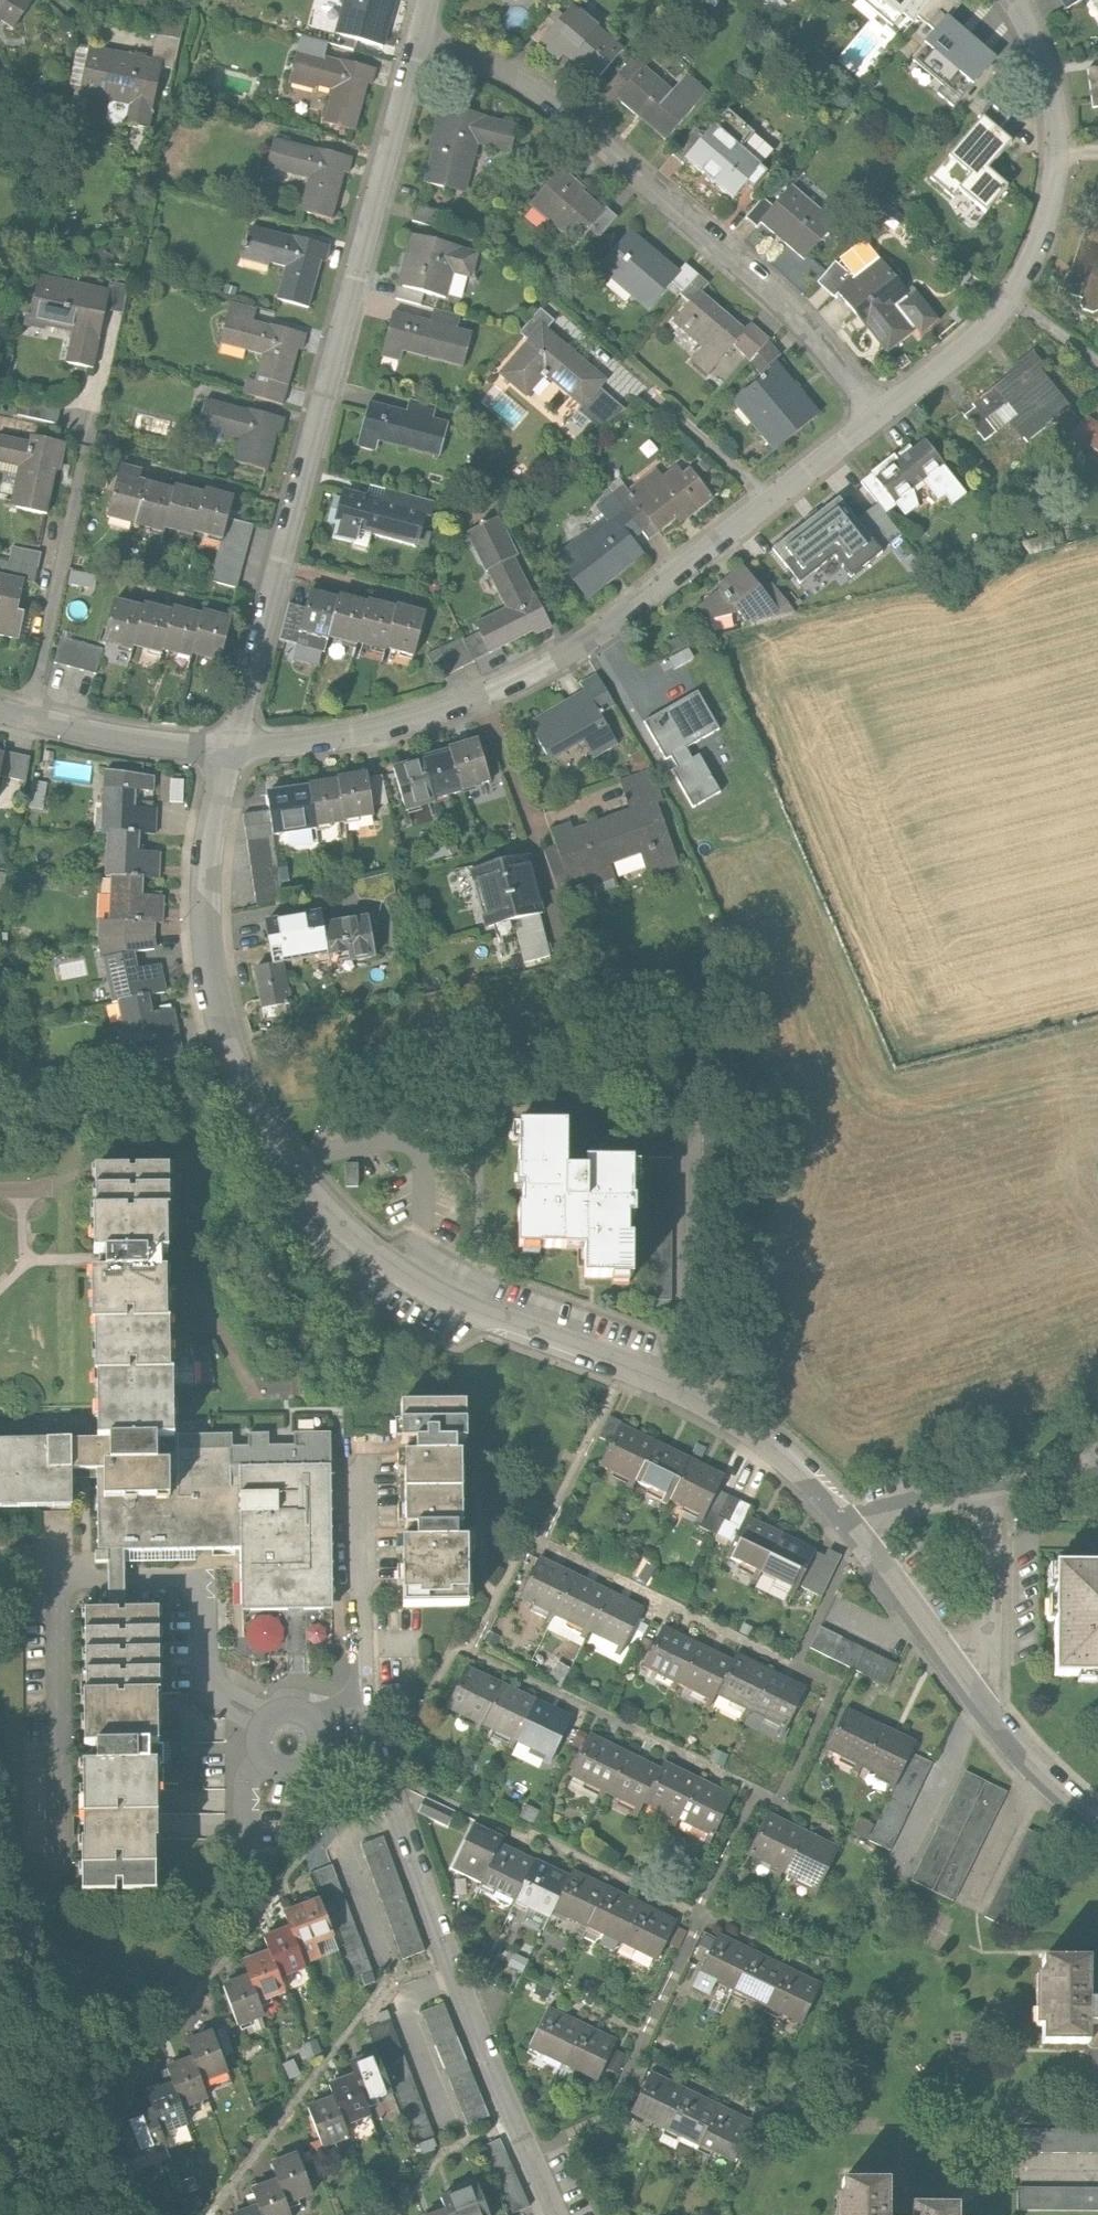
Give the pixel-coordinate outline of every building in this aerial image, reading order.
[(12,31),(32,2),(28,0),(0,0),(0,23),(12,31)] [(337,33),(383,46),(396,0),(346,0),(337,33)] [(930,17),(925,23),(933,31),(943,19),(954,7),(961,13),(972,0),(910,0),(930,17)] [(961,13),(954,7),(943,19),(953,27),(929,56),(960,82),(964,77),(979,90),(1007,56),(993,44),(995,42),(961,13)] [(622,51),(573,8),(557,26),(540,45),(557,61),(563,54),(594,82),(622,51)] [(529,36),(540,45),(557,26),(546,17),(529,36)] [(157,37),(152,61),(162,63),(161,68),(175,71),(181,42),(157,37)] [(302,38),(290,83),(316,90),(317,86),(333,91),(324,123),(356,132),(373,69),(340,60),(340,62),(324,58),(328,45),(302,38)] [(67,86),(80,89),(89,49),(76,46),(67,86)] [(152,61),(89,49),(80,89),(79,94),(110,100),(106,123),(108,123),(110,127),(114,128),(119,125),(125,127),(125,126),(149,130),(161,68),(162,63),(152,61)] [(633,58),(602,95),(613,104),(618,98),(667,139),(706,93),(687,77),(674,93),(633,58)] [(1089,63),(1094,102),(1097,102),(1097,62),(1089,63)] [(981,101),(995,113),(1010,127),(1021,114),(993,89),(981,101)] [(530,123),(455,103),(444,145),(449,146),(440,178),(477,188),(490,138),(523,147),(530,123)] [(705,137),(686,159),(732,199),(760,167),(739,149),(753,132),(728,111),(705,137)] [(995,113),(944,172),(965,190),(972,181),(998,204),(1018,181),(998,164),(1022,137),(1010,127),(995,113)] [(695,129),(673,155),(682,163),(686,159),(705,137),(695,129)] [(316,152),(274,141),(267,167),(309,178),(300,211),(331,219),(344,172),(347,173),(351,159),(317,150),(316,152)] [(576,166),(544,202),(599,250),(612,234),(629,216),(597,188),(599,185),(576,166)] [(806,181),(788,203),(776,218),(820,255),(853,214),(826,192),(824,195),(806,181)] [(778,194),(761,214),(771,223),(776,218),(788,203),(778,194)] [(296,239),(253,228),(244,260),(269,266),(270,263),(289,268),(280,300),(310,308),(323,260),(326,261),(330,247),(296,238),(296,239)] [(642,228),(626,246),(612,262),(660,304),(679,282),(690,270),(642,228)] [(492,247),(427,230),(415,279),(438,285),(461,291),(467,267),(486,271),(492,247)] [(626,246),(612,234),(599,250),(612,262),(626,246)] [(1079,234),(1063,288),(1081,293),(1079,300),(1081,305),(1092,309),(1097,307),(1097,240),(1079,234)] [(872,241),(851,259),(867,277),(854,288),(904,346),(925,328),(905,305),(922,290),(894,257),(889,261),(872,241)] [(831,276),(847,294),(854,288),(867,277),(851,259),(831,276)] [(699,260),(690,270),(679,282),(691,293),(694,289),(704,298),(713,287),(720,279),(699,260)] [(109,290),(41,277),(33,318),(27,317),(24,328),(45,331),(45,329),(75,335),(69,367),(93,372),(105,312),(109,290)] [(415,279),(412,291),(435,297),(438,285),(415,279)] [(110,284),(109,290),(105,312),(123,316),(128,288),(110,284)] [(759,327),(713,287),(704,298),(687,317),(716,343),(706,354),(723,368),(749,338),(759,327)] [(233,301),(222,341),(265,353),(257,382),(248,380),(245,393),(284,403),(299,346),(303,347),(307,332),(281,325),(281,327),(253,320),(257,307),(233,301)] [(446,318),(408,308),(397,352),(414,356),(416,346),(477,363),(486,329),(470,324),(473,311),(449,305),(446,318)] [(533,329),(543,338),(556,323),(560,327),(569,317),(554,305),(533,329)] [(764,320),(759,327),(749,338),(764,358),(782,335),(764,320)] [(543,338),(515,371),(541,393),(561,370),(598,401),(619,377),(560,327),(556,323),(543,338)] [(794,354),(782,335),(764,358),(776,371),(790,359),(794,354)] [(974,401),(977,405),(996,431),(1010,420),(1026,441),(1057,418),(1068,423),(1079,415),(1030,355),(1009,371),(1011,373),(974,401)] [(833,409),(790,359),(776,371),(747,395),(790,446),(833,409)] [(384,400),(372,442),(390,447),(393,438),(453,455),(462,420),(446,415),(449,402),(425,395),(421,410),(384,400)] [(248,413),(205,402),(198,429),(241,440),(235,463),(265,471),(275,435),(279,436),(283,419),(249,410),(248,413)] [(977,405),(966,413),(985,439),(996,431),(977,405)] [(1085,448),(1097,431),(1097,423),(1086,413),(1068,435),(1085,448)] [(1085,448),(1097,458),(1097,431),(1085,448)] [(0,437),(0,463),(21,468),(11,509),(45,516),(55,471),(59,472),(65,445),(32,438),(31,444),(0,437)] [(901,462),(876,480),(895,505),(913,491),(921,485),(945,467),(926,443),(901,462)] [(877,505),(885,516),(896,508),(895,505),(876,480),(901,462),(896,456),(861,484),(877,505)] [(669,466),(641,488),(657,507),(673,528),(690,515),(694,520),(726,495),(705,467),(698,473),(690,464),(676,475),(669,466)] [(945,467),(921,485),(938,507),(947,501),(953,509),(968,497),(945,467)] [(148,482),(120,475),(108,520),(136,528),(148,482)] [(176,490),(148,482),(136,528),(165,535),(166,531),(176,490)] [(646,515),(663,537),(673,528),(657,507),(641,488),(637,482),(612,502),(621,513),(632,526),(646,515)] [(352,523),(348,538),(381,547),(384,534),(430,546),(432,538),(438,540),(449,498),(397,485),(394,497),(359,488),(357,498),(348,496),(342,520),(352,523)] [(177,486),(176,490),(166,531),(193,539),(194,535),(205,493),(177,486)] [(206,491),(205,493),(194,535),(222,542),(224,542),(230,520),(236,499),(206,491)] [(895,505),(896,508),(904,518),(918,508),(913,491),(895,505)] [(838,499),(772,551),(800,586),(835,559),(851,580),(883,555),(881,552),(856,522),(838,499)] [(877,505),(856,522),(881,552),(902,537),(885,516),(877,505)] [(621,513),(570,553),(603,594),(654,554),(632,526),(621,513)] [(550,622),(498,518),(473,530),(511,607),(481,622),(485,629),(495,649),(550,622)] [(252,526),(230,520),(224,542),(222,542),(211,581),(236,588),(252,526)] [(4,561),(0,576),(23,581),(25,582),(34,584),(41,552),(13,546),(9,562),(4,561)] [(903,546),(895,552),(902,562),(910,556),(903,546)] [(754,564),(772,585),(779,594),(791,584),(766,555),(754,564)] [(746,569),(720,591),(738,612),(749,625),(796,614),(779,594),(772,585),(764,591),(746,569)] [(19,642),(24,618),(17,616),(25,582),(23,581),(0,576),(0,638),(19,642)] [(720,591),(697,610),(707,622),(730,618),(738,612),(720,591)] [(339,600),(311,592),(299,636),(327,643),(327,642),(339,600)] [(339,598),(339,600),(327,642),(355,649),(356,647),(367,605),(339,598)] [(145,609),(117,602),(105,646),(133,653),(134,650),(145,609)] [(368,603),(367,605),(356,647),(384,655),(384,652),(395,610),(368,603)] [(146,604),(145,609),(134,650),(162,657),(163,654),(174,612),(146,604)] [(175,609),(174,612),(163,654),(191,661),(192,657),(203,616),(175,609)] [(396,609),(395,610),(384,652),(414,660),(426,616),(396,609)] [(203,613),(203,616),(192,657),(222,665),(233,621),(203,613)] [(432,655),(443,677),(496,651),(495,649),(485,629),(432,655)] [(100,650),(58,640),(52,665),(94,675),(100,650)] [(595,672),(601,683),(613,706),(628,698),(610,664),(595,672)] [(588,697),(547,721),(544,716),(529,725),(548,758),(581,741),(592,760),(617,746),(599,716),(612,708),(596,677),(582,686),(588,697)] [(697,692),(644,723),(665,761),(671,758),(676,769),(671,772),(693,809),(720,793),(699,756),(692,760),(686,749),(719,730),(697,692)] [(450,749),(450,751),(462,790),(490,782),(478,740),(450,749)] [(423,759),(424,762),(436,802),(463,794),(462,790),(450,751),(423,759)] [(56,753),(46,752),(45,762),(55,763),(56,753)] [(0,777),(0,778),(25,784),(30,760),(5,754),(4,759),(0,777)] [(424,762),(394,771),(407,814),(437,805),(436,802),(424,762)] [(338,775),(339,778),(344,820),(374,816),(373,807),(369,778),(368,771),(338,775)] [(94,810),(94,836),(106,836),(137,838),(154,838),(155,810),(133,809),(134,793),(151,795),(152,777),(104,772),(101,810),(94,810)] [(650,772),(628,780),(638,808),(572,831),(570,824),(551,831),(556,846),(544,850),(557,885),(585,875),(593,896),(618,887),(610,866),(639,856),(647,877),(678,866),(656,805),(661,804),(650,772)] [(382,776),(369,778),(373,807),(386,806),(382,776)] [(310,781),(311,786),(316,827),(345,823),(344,820),(339,778),(310,781)] [(182,784),(169,784),(168,806),(181,807),(182,784)] [(267,791),(270,811),(273,837),(317,831),(316,827),(311,786),(267,791)] [(243,814),(255,908),(282,904),(273,837),(270,811),(243,814)] [(137,838),(106,836),(104,879),(110,879),(141,881),(157,882),(158,855),(137,852),(137,838)] [(8,854),(0,855),(1,866),(9,865),(8,854)] [(506,861),(497,863),(497,865),(475,871),(476,876),(474,877),(481,902),(483,901),(489,928),(517,921),(540,915),(542,915),(532,876),(533,875),(528,857),(507,863),(506,861)] [(34,873),(20,873),(19,888),(34,888),(34,873)] [(140,897),(141,881),(110,879),(108,923),(152,926),(161,927),(162,899),(140,897)] [(321,915),(265,925),(272,967),(255,970),(262,1011),(288,1006),(284,987),(280,965),(288,964),(287,960),(328,952),(323,928),(321,915)] [(540,915),(517,921),(518,928),(516,929),(525,964),(551,958),(540,915)] [(367,920),(323,928),(328,952),(330,966),(332,966),(331,959),(348,956),(349,963),(374,958),(367,920)] [(99,922),(98,941),(151,940),(152,926),(108,923),(99,922)] [(98,941),(102,961),(134,955),(153,954),(151,940),(98,941)] [(110,1006),(119,1004),(148,999),(163,996),(158,970),(138,974),(134,955),(102,961),(110,1006)] [(119,1004),(127,1048),(151,1043),(156,1067),(182,1062),(173,1012),(151,1016),(148,999),(119,1004)] [(119,1061),(103,1064),(105,1074),(121,1070),(119,1061)] [(565,1126),(519,1125),(517,1249),(584,1250),(583,1279),(631,1279),(632,1164),(584,1163),(584,1172),(566,1171),(565,1126)] [(672,1166),(647,1166),(646,1300),(670,1301),(672,1166)] [(147,1264),(147,1255),(167,1255),(166,1211),(169,1211),(168,1169),(94,1170),(95,1181),(95,1211),(92,1212),(93,1256),(104,1256),(104,1264),(104,1273),(91,1273),(91,1326),(94,1326),(95,1376),(97,1376),(98,1439),(175,1438),(174,1390),(196,1389),(195,1348),(171,1348),(171,1325),(168,1325),(167,1273),(147,1273),(147,1264)] [(466,1407),(401,1408),(402,1445),(416,1445),(417,1457),(405,1457),(405,1493),(463,1492),(462,1455),(457,1456),(457,1442),(466,1442),(466,1407)] [(599,1439),(612,1446),(619,1430),(622,1424),(609,1418),(599,1439)] [(653,1446),(619,1430),(612,1446),(601,1467),(635,1483),(653,1446)] [(13,1507),(72,1506),(71,1470),(96,1470),(97,1552),(106,1553),(124,1552),(242,1550),(242,1596),(297,1595),(332,1595),(329,1436),(175,1438),(98,1439),(0,1440),(0,1507),(13,1507)] [(687,1463),(653,1446),(635,1483),(669,1500),(687,1463)] [(723,1481),(687,1463),(669,1500),(704,1517),(717,1492),(723,1481)] [(463,1492),(405,1493),(406,1529),(418,1529),(418,1542),(403,1542),(404,1609),(468,1608),(467,1595),(469,1595),(469,1542),(458,1543),(458,1530),(463,1530),(463,1492)] [(751,1508),(717,1492),(704,1517),(699,1529),(733,1546),(745,1520),(751,1508)] [(779,1536),(745,1520),(733,1546),(727,1558),(761,1574),(779,1536)] [(815,1553),(779,1536),(761,1574),(796,1592),(798,1587),(815,1553)] [(825,1558),(815,1553),(798,1587),(820,1598),(840,1557),(829,1551),(825,1558)] [(124,1552),(106,1553),(107,1577),(107,1609),(124,1609),(124,1577),(124,1552)] [(574,1578),(541,1562),(522,1600),(556,1616),(574,1578)] [(1054,1676),(1097,1676),(1097,1567),(1056,1567),(1054,1676)] [(609,1595),(574,1578),(556,1616),(591,1633),(609,1595)] [(297,1595),(242,1596),(242,1611),(289,1611),(289,1627),(304,1627),(304,1610),(332,1610),(332,1595),(297,1595)] [(643,1612),(609,1595),(591,1633),(624,1650),(643,1612)] [(96,1764),(82,1764),(82,1841),(80,1841),(81,1894),(156,1892),(156,1840),(158,1840),(157,1764),(164,1764),(164,1743),(159,1743),(158,1693),(160,1694),(159,1608),(124,1609),(107,1609),(85,1609),(85,1693),(83,1693),(84,1745),(96,1746),(96,1764)] [(897,1665),(821,1628),(810,1650),(886,1687),(897,1665)] [(698,1647),(664,1631),(644,1668),(679,1686),(698,1647)] [(732,1664),(698,1647),(679,1686),(713,1702),(717,1695),(732,1664)] [(770,1674),(736,1657),(732,1664),(717,1695),(752,1712),(770,1674)] [(502,1687),(467,1671),(448,1711),(483,1727),(502,1687)] [(805,1691),(770,1674),(752,1712),(787,1729),(805,1691)] [(537,1704),(502,1687),(483,1727),(517,1744),(537,1704)] [(571,1721),(537,1704),(517,1744),(552,1761),(571,1721)] [(880,1728),(845,1711),(827,1749),(861,1766),(880,1728)] [(915,1745),(880,1728),(861,1766),(896,1783),(910,1754),(915,1745)] [(626,1755),(591,1738),(572,1777),(574,1778),(568,1791),(596,1805),(599,1799),(604,1801),(607,1794),(626,1755)] [(932,1764),(910,1754),(896,1783),(868,1842),(890,1852),(932,1764)] [(660,1772),(626,1755),(607,1794),(641,1810),(645,1803),(660,1772)] [(697,1782),(663,1765),(660,1772),(645,1803),(679,1820),(697,1782)] [(964,1772),(911,1882),(952,1902),(1005,1793),(964,1772)] [(733,1799),(697,1782),(679,1820),(714,1837),(733,1799)] [(457,1812),(426,1797),(418,1813),(449,1827),(457,1812)] [(802,1833),(768,1816),(749,1855),(783,1872),(802,1833)] [(473,1825),(451,1869),(481,1884),(481,1883),(499,1847),(503,1840),(473,1825)] [(1027,1831),(984,1918),(1004,1927),(1047,1840),(1027,1831)] [(836,1850),(802,1833),(783,1872),(817,1888),(836,1850)] [(385,1836),(362,1844),(402,1960),(425,1952),(385,1836)] [(534,1864),(499,1847),(481,1883),(517,1900),(534,1864)] [(308,1872),(320,1902),(338,1950),(349,1980),(372,1972),(332,1864),(308,1872)] [(568,1881),(534,1864),(517,1900),(551,1917),(554,1910),(568,1881)] [(606,1891),(572,1874),(568,1881),(554,1910),(588,1927),(606,1891)] [(640,1907),(606,1891),(588,1927),(622,1944),(640,1907)] [(291,1928),(304,1963),(338,1950),(320,1902),(285,1915),(291,1928)] [(675,1924),(640,1907),(622,1944),(657,1961),(675,1924)] [(305,1967),(304,1963),(291,1928),(265,1938),(271,1953),(279,1976),(305,1967)] [(708,2000),(716,1983),(733,1992),(751,1955),(718,1939),(691,1992),(708,2000)] [(285,1991),(279,1976),(271,1953),(244,1963),(250,1978),(259,2001),(285,1991)] [(784,1971),(751,1955),(733,1992),(766,2008),(784,1971)] [(1088,2006),(1087,1964),(1042,1965),(1042,1982),(1032,1982),(1033,2030),(1042,2030),(1043,2049),(1088,2049),(1088,2029),(1097,2029),(1097,2006),(1088,2006)] [(818,1988),(784,1971),(766,2008),(800,2024),(818,1988)] [(238,2026),(264,2016),(259,2001),(250,1978),(224,1988),(238,2026)] [(444,2003),(422,2011),(467,2125),(490,2116),(444,2003)] [(582,2027),(548,2011),(530,2048),(563,2065),(582,2027)] [(368,2030),(377,2054),(392,2093),(412,2147),(435,2139),(392,2021),(368,2030)] [(616,2044),(582,2027),(563,2065),(599,2081),(616,2044)] [(213,2034),(188,2043),(194,2061),(202,2082),(227,2073),(213,2034)] [(367,2103),(392,2093),(377,2054),(352,2063),(356,2074),(367,2103)] [(168,2070),(174,2086),(183,2108),(208,2099),(202,2082),(194,2061),(168,2070)] [(345,2128),(372,2118),(367,2103),(356,2074),(329,2084),(333,2097),(345,2128)] [(684,2093),(650,2076),(632,2113),(666,2130),(684,2093)] [(148,2096),(154,2113),(163,2134),(189,2125),(183,2108),(174,2086),(148,2096)] [(717,2109),(684,2093),(666,2130),(699,2146),(717,2109)] [(349,2140),(345,2128),(333,2097),(308,2107),(324,2149),(349,2140)] [(750,2125),(717,2109),(699,2146),(733,2163),(750,2125)] [(163,2134),(154,2113),(106,2131),(119,2165),(167,2146),(163,2134)] [(1017,2131),(1017,2154),(1097,2153),(1097,2132),(1017,2131)] [(500,2140),(477,2150),(506,2214),(512,2214),(530,2207),(500,2140)] [(274,2165),(279,2178),(289,2203),(313,2194),(299,2155),(274,2165)] [(251,2188),(258,2207),(261,2214),(293,2214),(289,2203),(279,2178),(251,2188)] [(886,2181),(841,2181),(841,2198),(831,2198),(832,2214),(887,2214),(886,2181)] [(449,2214),(490,2214),(479,2186),(443,2199),(447,2210),(449,2214)] [(394,2198),(380,2189),(370,2204),(384,2213),(394,2198)] [(1017,2189),(1017,2214),(1097,2214),(1097,2190),(1017,2189)] [(958,2205),(912,2205),(912,2214),(958,2214),(958,2205)] [(258,2207),(236,2214),(261,2214),(258,2207)]
